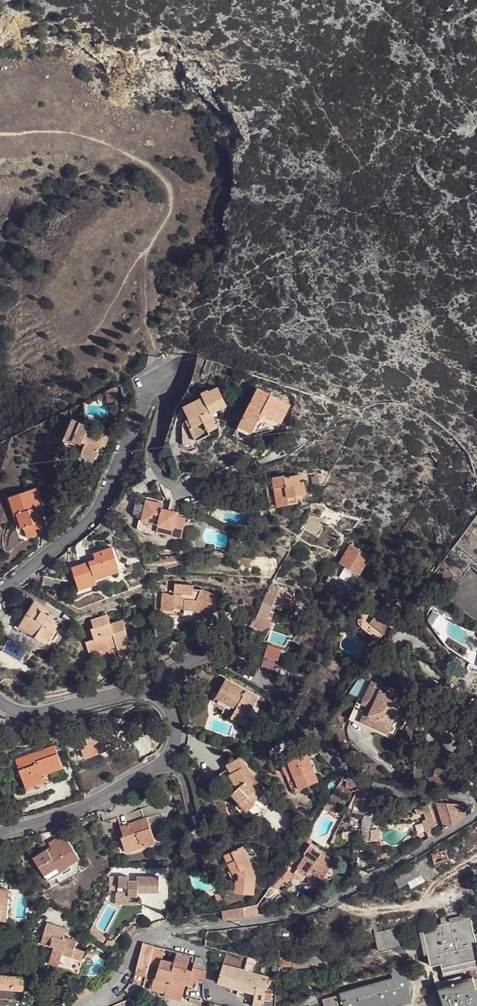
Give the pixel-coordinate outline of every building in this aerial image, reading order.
[(214,384),(205,388),(205,386),(197,389),(199,393),(178,401),(183,414),(182,414),(181,416),(181,417),(190,436),(203,431),(202,428),(212,424),(206,409),(222,403),(214,384)] [(289,404),(257,387),(238,425),(251,432),(261,412),(272,418),(280,422),(289,404)] [(115,389),(107,393),(108,404),(116,404),(117,396),(115,389)] [(279,423),(280,422),(272,418),(261,412),(251,432),(266,427),(279,423)] [(179,421),(177,441),(178,443),(181,444),(184,442),(192,439),(190,436),(181,417),(179,421)] [(63,437),(80,445),(81,441),(85,442),(82,450),(96,456),(101,445),(104,447),(109,436),(100,432),(98,436),(90,432),(93,427),(72,418),(63,437)] [(247,441),(251,432),(238,425),(233,435),(247,441)] [(94,461),(96,456),(82,450),(80,455),(94,461)] [(272,476),(274,488),(266,489),(269,507),(297,503),(296,495),(305,494),(303,482),(299,482),(298,474),(284,477),(284,474),(272,476)] [(37,487),(8,496),(14,514),(16,513),(21,529),(24,529),(26,538),(37,534),(35,529),(41,528),(39,522),(40,522),(36,507),(43,505),(37,487)] [(160,500),(134,495),(131,510),(138,512),(135,525),(179,534),(183,515),(175,513),(176,509),(159,505),(160,500)] [(16,531),(21,530),(16,513),(14,514),(8,496),(5,497),(16,531)] [(301,526),(315,533),(319,525),(306,517),(301,526)] [(299,531),(312,537),(315,533),(301,526),(299,531)] [(339,565),(359,576),(370,557),(354,548),(349,546),(339,565)] [(112,547),(93,553),(95,559),(72,567),(79,589),(96,583),(96,582),(93,574),(118,566),(112,547)] [(329,585),(349,597),(359,579),(359,576),(339,565),(335,565),(325,583),(329,585)] [(93,574),(96,582),(108,578),(107,575),(119,571),(118,566),(93,574)] [(162,614),(196,615),(196,611),(209,618),(216,604),(222,606),(225,599),(201,588),(194,588),(194,583),(176,582),(175,593),(163,592),(162,614)] [(267,617),(272,607),(279,610),(282,603),(285,596),(268,589),(260,608),(257,615),(255,613),(249,625),(258,630),(265,628),(270,618),(267,617)] [(282,603),(289,605),(291,599),(287,597),(285,596),(282,603)] [(34,601),(17,628),(27,634),(30,628),(37,633),(34,637),(45,644),(57,624),(52,621),(53,620),(53,617),(52,616),(50,614),(49,615),(41,611),(44,607),(34,601)] [(376,617),(390,628),(401,615),(397,611),(387,604),(376,617)] [(133,651),(122,620),(110,624),(107,614),(90,620),(93,627),(90,628),(93,638),(85,641),(91,656),(117,646),(123,662),(124,661),(122,655),(133,651)] [(370,624),(384,635),(390,628),(376,617),(370,624)] [(192,632),(184,630),(180,644),(189,646),(192,632)] [(94,671),(123,662),(117,646),(91,656),(94,671)] [(269,646),(264,657),(276,663),(280,652),(269,646)] [(258,668),(269,674),(276,663),(264,657),(258,668)] [(213,701),(224,708),(221,713),(242,725),(254,704),(251,702),(254,696),(225,679),(213,701)] [(302,701),(309,692),(302,687),(295,697),(302,701)] [(392,721),(398,708),(396,707),(398,702),(392,700),(393,697),(382,693),(382,691),(374,687),(372,690),(370,689),(366,698),(362,697),(360,701),(352,720),(352,721),(363,724),(363,722),(387,733),(392,721)] [(360,701),(358,700),(350,720),(349,721),(352,720),(360,701)] [(224,708),(213,701),(209,706),(221,713),(224,708)] [(387,733),(385,737),(393,741),(401,725),(392,721),(387,733)] [(363,724),(361,727),(384,737),(385,737),(387,733),(363,722),(363,724)] [(90,724),(81,727),(82,731),(83,732),(92,729),(90,724)] [(114,726),(106,729),(104,725),(92,729),(83,732),(82,731),(71,735),(76,749),(80,748),(84,758),(101,751),(99,746),(118,739),(114,726)] [(118,739),(99,746),(101,751),(101,753),(121,745),(118,739)] [(53,745),(15,759),(25,788),(45,781),(42,775),(62,767),(53,745)] [(292,794),(318,784),(306,755),(281,765),(292,794)] [(219,774),(230,794),(239,804),(238,804),(246,812),(253,805),(255,804),(254,802),(262,794),(257,788),(259,787),(250,775),(243,765),(238,758),(226,764),(228,769),(219,774)] [(27,791),(65,776),(62,767),(42,775),(45,781),(25,788),(27,791)] [(355,808),(368,812),(370,803),(373,796),(360,792),(357,800),(355,808)] [(266,798),(262,794),(254,802),(255,804),(253,805),(256,807),(266,798)] [(349,810),(354,811),(355,808),(357,800),(355,799),(349,810)] [(367,816),(372,818),(376,805),(370,803),(368,812),(367,816)] [(435,804),(444,830),(468,816),(463,806),(451,805),(435,804)] [(437,829),(429,805),(415,809),(417,816),(424,813),(426,820),(422,820),(426,833),(437,829)] [(463,806),(468,816),(476,810),(475,807),(463,806)] [(354,811),(353,813),(364,815),(367,816),(368,812),(355,808),(354,811)] [(117,818),(123,834),(124,836),(122,837),(126,851),(145,844),(146,846),(156,843),(147,818),(145,818),(142,809),(117,818)] [(268,818),(267,819),(285,831),(290,825),(279,814),(273,820),(268,818)] [(367,816),(364,815),(363,831),(368,831),(372,818),(367,816)] [(125,854),(126,851),(122,837),(124,836),(123,834),(118,836),(125,854)] [(43,876),(57,868),(59,871),(64,868),(79,859),(65,836),(57,840),(56,838),(48,843),(50,847),(52,849),(48,851),(47,849),(33,858),(43,876)] [(126,851),(125,854),(146,846),(145,844),(126,851)] [(242,847),(223,855),(232,874),(228,876),(230,879),(233,881),(236,881),(234,892),(253,894),(255,878),(249,866),(250,866),(242,847)] [(322,852),(314,847),(311,853),(305,853),(296,868),(306,875),(311,869),(322,852)] [(431,854),(433,863),(448,859),(445,850),(431,854)] [(333,859),(322,852),(311,869),(323,878),(329,869),(327,868),(333,859)] [(436,871),(426,853),(412,861),(407,864),(391,874),(397,884),(406,879),(410,885),(436,871)] [(43,876),(47,881),(65,870),(64,868),(59,871),(57,868),(43,876)] [(295,877),(284,868),(278,876),(284,880),(287,877),(292,880),(295,877)] [(158,896),(159,879),(137,879),(136,883),(128,883),(128,879),(118,878),(117,894),(114,893),(112,907),(135,908),(136,895),(158,896)] [(224,920),(258,915),(257,906),(223,911),(224,920)] [(442,914),(444,922),(466,917),(464,908),(442,914)] [(474,934),(470,916),(466,917),(444,922),(422,928),(430,965),(440,963),(443,976),(446,985),(440,986),(448,1005),(476,1005),(476,933),(474,934)] [(87,948),(77,945),(79,939),(66,935),(68,927),(48,922),(43,939),(56,944),(55,946),(51,961),(80,970),(87,948)] [(402,946),(398,926),(374,932),(378,951),(402,946)] [(142,944),(134,975),(144,977),(148,963),(152,946),(142,944)] [(148,963),(158,965),(158,963),(162,948),(152,946),(148,963)] [(229,952),(224,964),(244,970),(246,962),(247,957),(229,952)] [(340,959),(338,952),(307,958),(309,965),(340,959)] [(200,957),(195,956),(194,962),(193,967),(193,968),(205,970),(202,963),(200,957)] [(292,967),(292,958),(279,957),(279,965),(280,966),(292,967)] [(173,958),(172,964),(183,967),(184,962),(173,958)] [(309,965),(307,958),(292,958),(292,967),(293,969),(309,968),(309,965)] [(256,965),(246,962),(244,970),(254,973),(256,965)] [(158,963),(158,965),(154,980),(167,983),(168,980),(171,966),(158,963)] [(183,967),(172,964),(171,966),(168,980),(182,984),(189,985),(190,978),(192,969),(183,967)] [(244,970),(224,964),(217,982),(238,988),(244,970)] [(391,972),(392,977),(400,1005),(410,1001),(405,967),(402,968),(401,966),(397,967),(397,964),(390,966),(392,972),(391,972)] [(192,969),(190,978),(202,980),(205,970),(193,968),(192,969)] [(244,970),(238,988),(255,993),(252,1004),(258,1005),(261,1005),(263,995),(264,991),(265,986),(269,977),(254,973),(244,970)] [(1,976),(0,979),(0,1000),(15,1001),(14,1005),(29,1005),(29,1000),(22,999),(24,978),(1,976)] [(338,993),(338,995),(342,1005),(395,1005),(400,1005),(392,977),(338,993)] [(90,979),(75,988),(81,996),(95,987),(90,979)] [(166,992),(167,983),(154,980),(151,989),(166,992)] [(166,992),(166,994),(178,996),(181,987),(182,984),(168,980),(167,983),(166,992)] [(270,997),(270,994),(272,988),(265,986),(264,991),(263,995),(270,997)] [(444,1005),(448,1005),(440,986),(438,988),(444,1005)] [(263,995),(261,1005),(273,1005),(274,998),(270,997),(263,995)] [(325,1005),(342,1005),(338,995),(323,999),(325,1005)]
